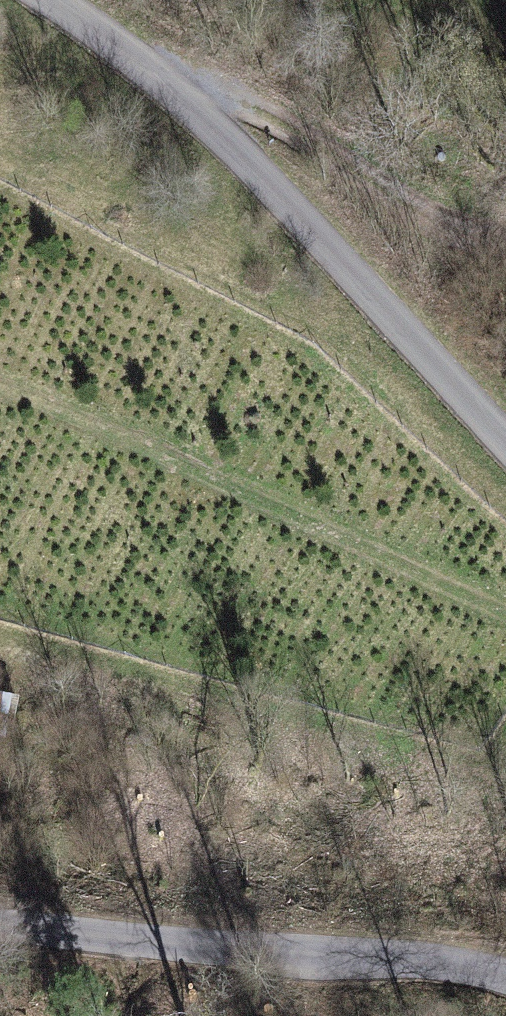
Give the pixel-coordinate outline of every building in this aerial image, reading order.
[(0,701),(0,733),(15,735),(20,704),(0,701)]
